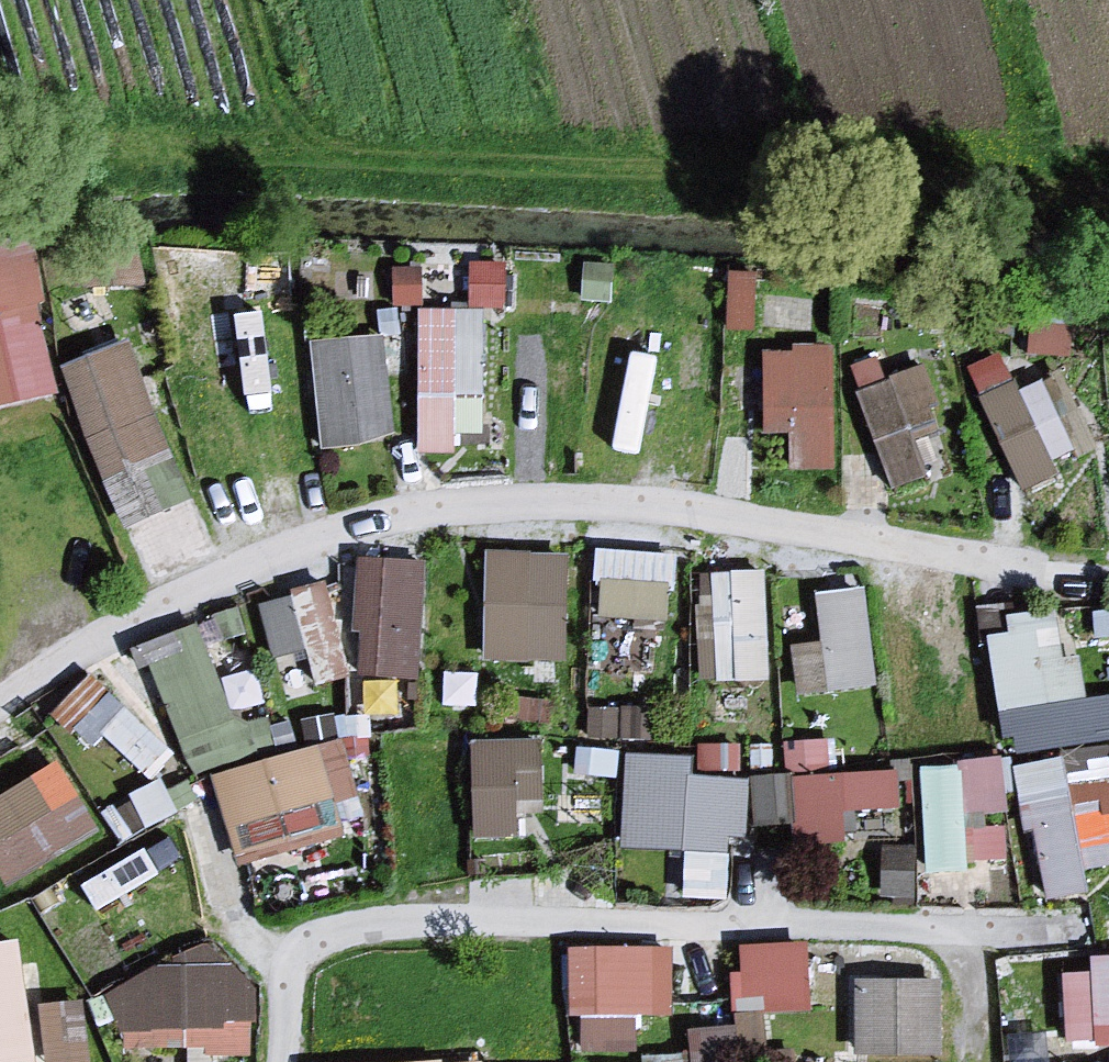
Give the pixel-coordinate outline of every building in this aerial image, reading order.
[(0,250),(0,413),(62,400),(45,311),(50,310),(37,242),(0,250)] [(141,247),(48,252),(55,296),(149,290),(141,247)] [(506,272),(474,271),(472,308),(505,309),(506,272)] [(425,273),(397,273),(397,307),(425,307),(425,273)] [(614,277),(587,275),(585,302),(612,304),(614,277)] [(759,284),(732,283),(730,334),(758,335),(759,284)] [(811,302),(768,298),(765,326),(808,330),(811,302)] [(487,315),(416,314),(416,460),(456,460),(456,440),(486,440),(487,315)] [(1074,331),(1036,328),(1034,359),(1072,361),(1074,331)] [(585,334),(510,330),(507,390),(582,394),(585,334)] [(388,340),(316,349),(329,448),(400,439),(388,340)] [(131,347),(62,375),(127,533),(196,505),(131,347)] [(842,351),(796,350),(796,359),(767,359),(766,442),(801,443),(800,477),(840,477),(842,351)] [(718,365),(599,352),(591,421),(711,434),(718,365)] [(1022,395),(1001,352),(964,370),(1027,496),(1059,480),(1053,468),(1078,456),(1043,385),(1022,395)] [(940,410),(923,369),(853,398),(894,499),(931,484),(917,449),(942,439),(931,414),(940,410)] [(678,563),(599,556),(594,608),(603,609),(602,625),(672,631),(678,563)] [(570,563),(491,561),(489,663),(567,665),(570,563)] [(425,570),(362,569),(359,680),(422,682),(425,570)] [(767,577),(708,580),(713,688),(772,685),(767,577)] [(330,591),(260,610),(285,701),(354,683),(330,591)] [(868,593),(819,599),(824,646),(794,650),(800,700),(879,691),(868,593)] [(1056,612),(1010,619),(1013,639),(991,643),(1006,744),(1019,742),(1022,762),(1108,748),(1108,702),(1090,704),(1084,662),(1064,665),(1056,612)] [(1097,619),(1099,644),(1108,643),(1108,618),(1097,619)] [(199,633),(144,653),(194,790),(283,757),(270,722),(236,734),(199,633)] [(180,758),(92,675),(49,721),(72,742),(77,737),(93,752),(106,738),(155,784),(180,758)] [(397,692),(369,691),(369,717),(397,717),(397,692)] [(548,708),(504,703),(502,721),(546,725),(548,708)] [(658,718),(589,716),(588,740),(657,743),(658,718)] [(546,817),(546,746),(476,746),(476,845),(518,845),(518,817),(546,817)] [(831,749),(788,751),(789,775),(832,774),(831,749)] [(619,757),(577,752),(575,777),(617,781),(619,757)] [(742,753),(703,752),(702,777),(741,778),(742,753)] [(775,752),(756,752),(755,775),(774,776),(775,752)] [(344,753),(216,786),(236,863),(340,835),(332,804),(356,798),(344,753)] [(697,787),(698,762),(625,759),(621,856),(691,859),(689,900),(726,901),(728,845),(747,846),(750,789),(697,787)] [(1017,776),(1041,911),(1094,902),(1088,870),(1108,866),(1108,760),(1017,776)] [(1007,764),(917,775),(925,886),(972,883),(971,869),(1009,866),(1007,838),(987,839),(985,816),(1010,814),(1007,764)] [(58,773),(0,811),(0,869),(14,890),(98,835),(58,773)] [(899,778),(757,786),(760,830),(803,827),(804,849),(849,846),(848,822),(901,819),(899,778)] [(136,808),(111,821),(119,838),(193,803),(185,787),(172,793),(162,785),(132,800),(136,808)] [(173,820),(40,898),(69,947),(178,883),(183,892),(207,878),(173,820)] [(918,857),(887,855),(884,896),(916,898),(918,857)] [(0,951),(0,1061),(37,1061),(22,948),(0,951)] [(745,953),(748,983),(737,984),(743,1061),(797,1061),(796,1052),(772,1054),(769,1021),(815,1017),(810,948),(745,953)] [(210,950),(105,998),(124,1035),(126,1054),(251,1059),(255,990),(210,950)] [(572,954),(572,1023),(586,1023),(586,1061),(637,1061),(637,1022),(675,1022),(675,954),(572,954)] [(1094,965),(1095,977),(1066,980),(1072,1048),(1103,1046),(1103,1056),(1108,1056),(1108,964),(1094,965)] [(862,991),(862,1061),(943,1061),(944,992),(862,991)] [(44,1014),(49,1061),(91,1061),(85,1009),(44,1014)] [(480,1025),(459,1026),(461,1057),(482,1056),(480,1025)] [(733,1037),(691,1040),(692,1061),(666,1061),(734,1061),(733,1037)]
